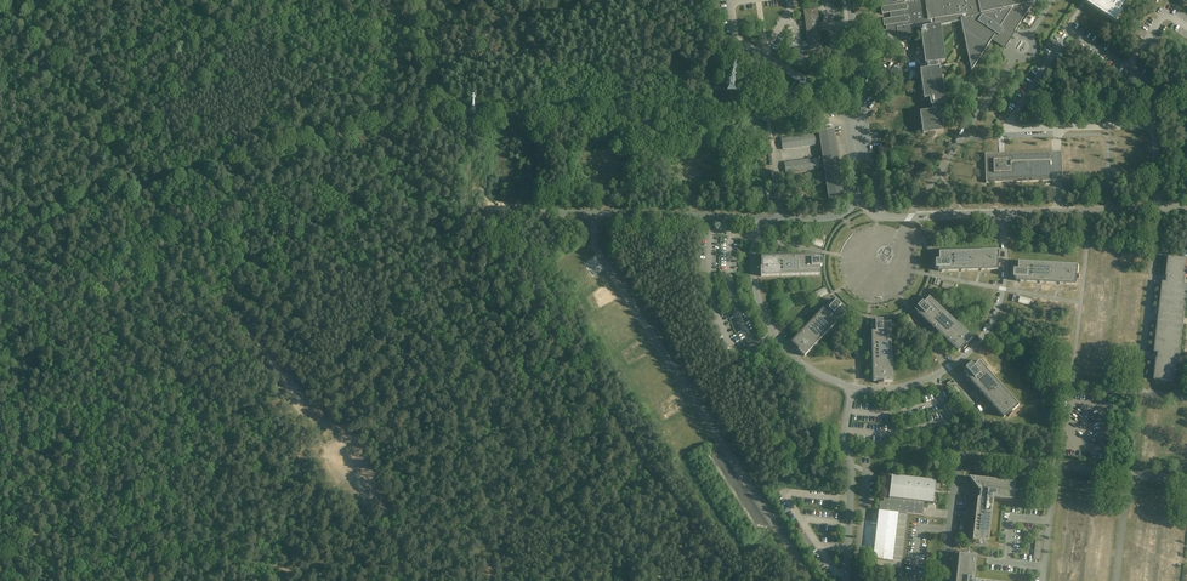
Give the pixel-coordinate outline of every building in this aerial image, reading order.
[(917,0),(916,0),(895,0),(888,1),(888,0),(874,0),(875,3),(883,2),(884,7),(881,7),(882,14),(890,13),(891,18),(883,19),(884,26),(886,26),(887,31),(879,32),(881,45),(894,43),(893,38),(898,37),(898,40),(913,37),(912,28),(920,26),(925,64),(927,64),(928,69),(920,70),(924,99),(930,98),(931,106),(932,105),(933,110),(920,112),(923,134),(943,131),(940,109),(938,109),(938,105),(945,103),(940,67),(938,67),(938,62),(945,61),(940,25),(961,21),(971,71),(993,37),(1003,44),(1006,40),(1008,42),(1012,35),(1010,34),(1012,31),(1014,32),(1033,2),(1042,1),(1041,0),(919,0),(917,0)] [(1086,2),(1116,23),(1123,12),(1121,11),(1128,0),(1087,0),(1086,2)] [(818,23),(817,22),(816,11),(811,11),(811,9),(804,10),(806,25),(807,27),(808,28),(809,41),(808,41),(809,49),(823,47),(820,26),(819,27),(819,24),(818,23)] [(781,138),(781,140),(782,149),(783,149),(787,148),(789,148),(791,148),(792,148),(797,147),(802,146),(806,146),(807,146),(811,145),(816,144),(821,144),(821,146),(822,151),(823,155),(822,155),(822,156),(823,156),(823,158),(823,160),(819,161),(818,158),(813,159),(809,159),(808,159),(804,160),(803,160),(799,161),(794,161),(789,162),(785,163),(784,163),(786,174),(786,173),(791,173),(795,172),(796,172),(800,171),(800,172),(800,171),(805,171),(810,170),(815,169),(815,170),(815,169),(819,169),(820,169),(820,168),(820,167),(819,167),(819,166),(820,166),(821,167),(823,167),(823,165),(824,165),(825,170),(824,170),(825,170),(825,171),(820,172),(816,172),(817,175),(818,184),(819,184),(822,183),(821,180),(822,180),(824,180),(826,180),(827,184),(827,189),(827,190),(826,190),(825,191),(824,185),(806,188),(807,193),(807,195),(808,203),(826,200),(825,193),(826,193),(828,193),(828,194),(829,199),(828,199),(843,197),(842,192),(842,191),(844,190),(844,188),(843,188),(842,188),(842,187),(841,187),(841,182),(840,178),(840,177),(839,173),(840,173),(839,173),(839,168),(838,163),(839,163),(838,163),(835,163),(831,135),(834,134),(835,134),(834,134),(833,130),(834,130),(834,129),(830,130),(819,131),(819,132),(820,136),(815,137),(815,133),(814,133),(814,134),(810,134),(805,135),(800,136),(800,135),(800,136),(795,136),(791,137),(790,137),(786,138),(786,137),(786,138),(781,138)] [(985,154),(986,183),(986,181),(998,181),(999,181),(999,180),(999,179),(1006,179),(1006,180),(1006,181),(1007,181),(1052,180),(1053,179),(1052,154),(1006,155),(1005,155),(1006,157),(998,157),(998,156),(998,155),(985,155),(985,154)] [(814,238),(812,242),(811,244),(823,248),(822,248),(823,248),(825,242),(814,238)] [(967,269),(967,270),(981,270),(984,270),(984,268),(987,268),(987,270),(997,269),(997,260),(999,260),(998,251),(939,252),(939,260),(935,260),(936,268),(938,268),(938,271),(942,271),(945,271),(945,269),(948,269),(948,271),(961,271),(964,271),(964,269),(967,269)] [(818,256),(818,255),(815,255),(815,257),(811,257),(811,256),(798,256),(795,256),(795,258),(792,258),(792,256),(778,257),(778,256),(775,257),(775,258),(772,259),(772,257),(762,257),(762,267),(761,267),(761,276),(820,274),(820,266),(822,266),(822,259),(821,259),(821,256),(818,256)] [(1186,279),(1186,268),(1186,258),(1169,256),(1166,276),(1163,276),(1164,276),(1163,283),(1162,282),(1162,283),(1163,283),(1159,314),(1158,314),(1158,315),(1159,315),(1159,320),(1158,320),(1158,321),(1159,321),(1155,352),(1154,352),(1154,353),(1155,353),(1154,359),(1153,359),(1156,360),(1154,379),(1174,382),(1176,362),(1175,361),(1176,355),(1179,356),(1183,323),(1182,323),(1183,317),(1184,318),(1186,290),(1186,285),(1184,285),(1185,279),(1186,279)] [(1066,282),(1066,284),(1076,284),(1077,275),(1078,275),(1079,266),(1019,262),(1019,270),(1015,270),(1014,277),(1017,278),(1017,281),(1020,281),(1020,282),(1023,282),(1024,280),(1027,280),(1027,282),(1040,282),(1040,283),(1043,283),(1043,281),(1046,281),(1046,283),(1060,284),(1063,284),(1063,282),(1066,282)] [(944,281),(941,287),(953,291),(955,285),(944,281)] [(815,292),(817,296),(818,298),(828,293),(829,293),(826,286),(825,287),(815,292)] [(1018,303),(1029,306),(1030,306),(1032,299),(1020,296),(1018,303)] [(966,345),(966,344),(972,338),(929,297),(924,303),(922,302),(917,307),(918,307),(915,310),(918,312),(918,313),(920,315),(921,313),(923,316),(922,317),(932,326),(934,328),(935,327),(938,329),(937,330),(946,339),(946,340),(948,342),(950,340),(952,342),(951,344),(958,351),(965,344),(966,345)] [(830,302),(830,301),(828,304),(829,305),(827,307),(826,306),(817,316),(816,316),(814,318),(816,319),(814,322),(812,320),(803,330),(801,332),(802,333),(800,336),(799,335),(792,342),(799,349),(798,350),(805,356),(845,313),(839,307),(841,306),(836,301),(835,301),(833,299),(830,302)] [(908,328),(912,326),(914,325),(909,314),(903,317),(908,328)] [(854,329),(858,331),(861,331),(864,320),(865,320),(858,318),(854,329)] [(873,381),(878,381),(883,381),(883,382),(892,382),(891,322),(882,323),(882,321),(875,321),(875,322),(872,322),(872,325),(871,325),(872,328),(873,328),(874,331),(872,331),(872,345),(872,348),(874,348),(874,351),(873,351),(873,364),(873,365),(873,367),(875,367),(875,371),(873,371),(873,381)] [(972,379),(971,380),(980,390),(979,390),(981,393),(983,391),(985,394),(984,395),(993,405),(992,405),(994,407),(996,406),(998,408),(997,409),(1004,417),(1011,411),(1012,412),(1019,406),(979,361),(973,367),(971,364),(965,369),(967,371),(964,373),(967,375),(966,376),(968,378),(970,377),(972,379)] [(950,389),(956,399),(962,395),(956,385),(950,389)] [(935,490),(935,484),(936,482),(906,478),(906,475),(902,475),(902,478),(896,477),(896,475),(894,475),(893,477),(892,476),(892,475),(891,483),(889,483),(889,481),(885,481),(886,481),(884,501),(883,502),(880,502),(879,510),(878,510),(878,511),(879,511),(873,559),(872,559),(877,560),(876,566),(901,569),(901,563),(902,563),(908,514),(922,516),(923,515),(922,515),(924,502),(933,503),(935,490)] [(969,477),(969,478),(979,490),(980,490),(979,498),(977,498),(972,540),(988,542),(993,500),(993,498),(1013,501),(1015,483),(969,477)] [(1036,541),(1033,559),(1040,559),(1042,542),(1036,541)] [(975,580),(974,580),(977,556),(959,554),(956,580),(982,580),(975,580)]
